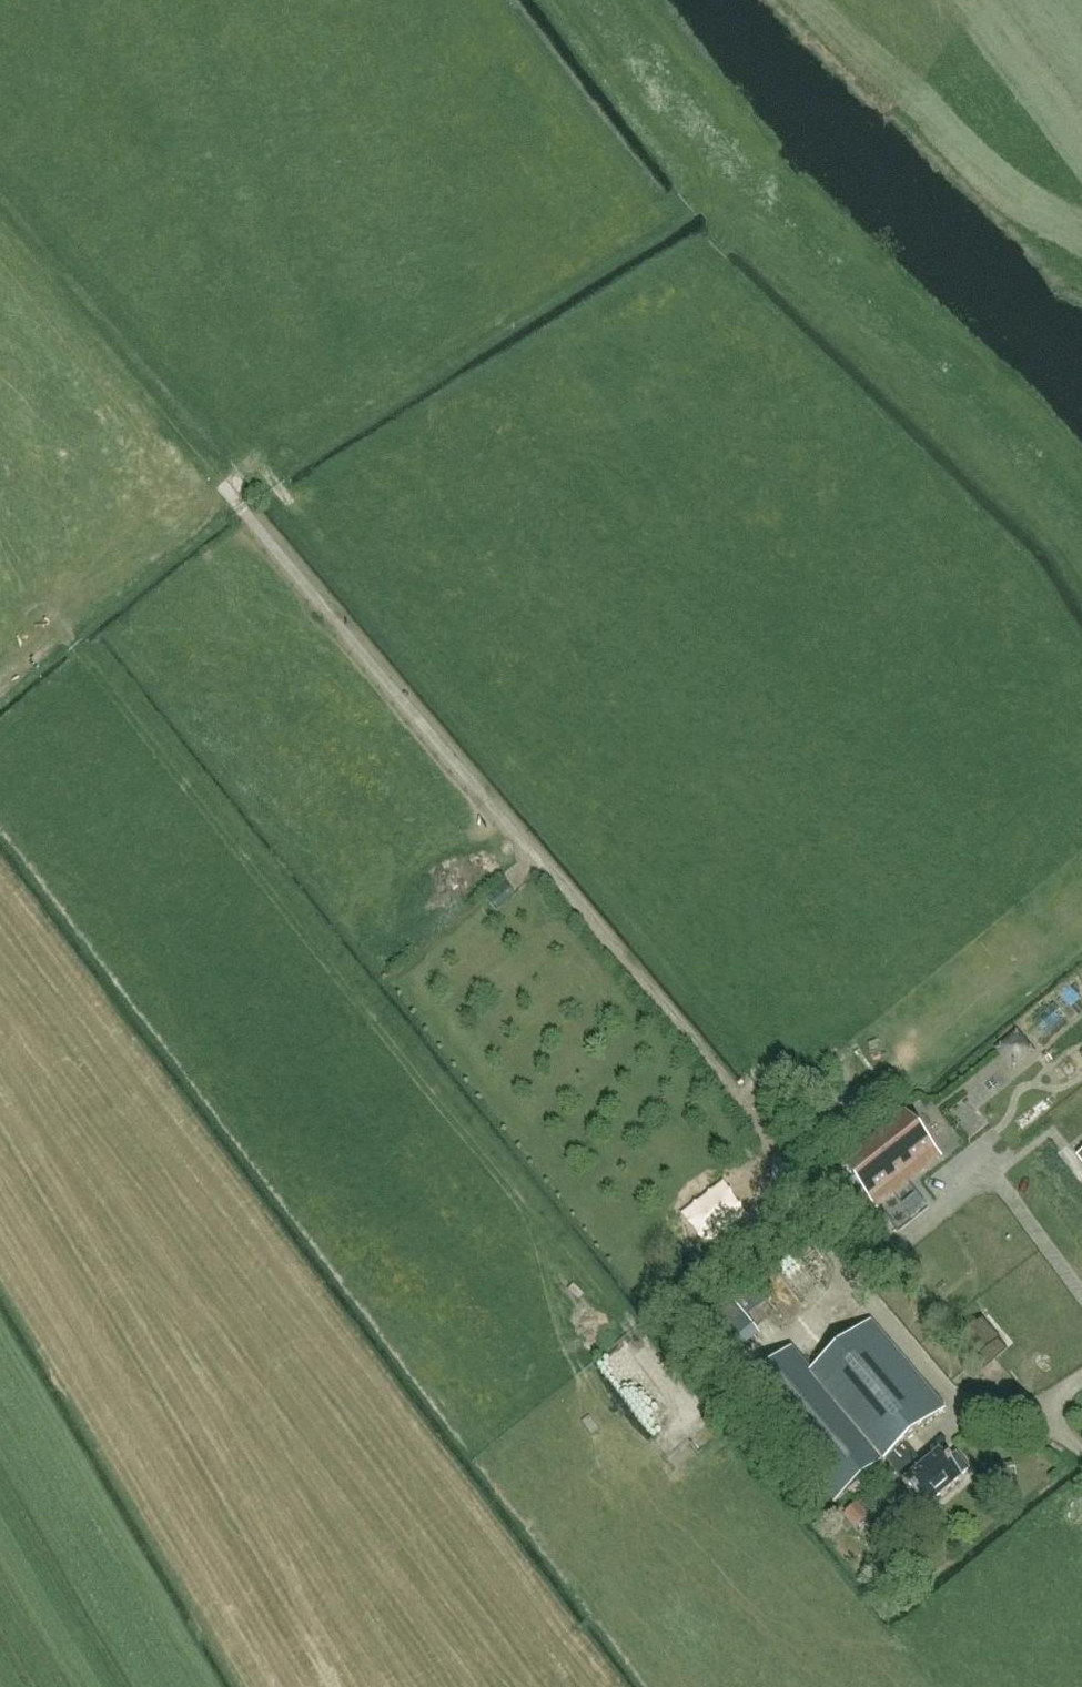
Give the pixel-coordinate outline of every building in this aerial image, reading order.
[(1056,991),(1041,1003),(1048,1012),(1063,1000),(1056,991)] [(1050,1025),(1073,1007),(1067,1000),(1044,1017),(1050,1025)] [(871,1200),(909,1169),(912,1172),(920,1166),(917,1162),(932,1149),(905,1115),(843,1166),(871,1200)] [(1003,1201),(1010,1221),(1022,1216),(1015,1197),(1003,1201)] [(761,1335),(746,1317),(732,1300),(698,1329),(726,1364),(761,1335)] [(887,1460),(905,1445),(946,1411),(873,1324),(814,1373),(794,1348),(742,1391),(836,1503),(887,1460)] [(616,1356),(667,1429),(691,1413),(639,1339),(616,1356)] [(905,1445),(887,1460),(907,1484),(905,1486),(928,1512),(964,1481),(941,1454),(925,1469),(905,1445)]
